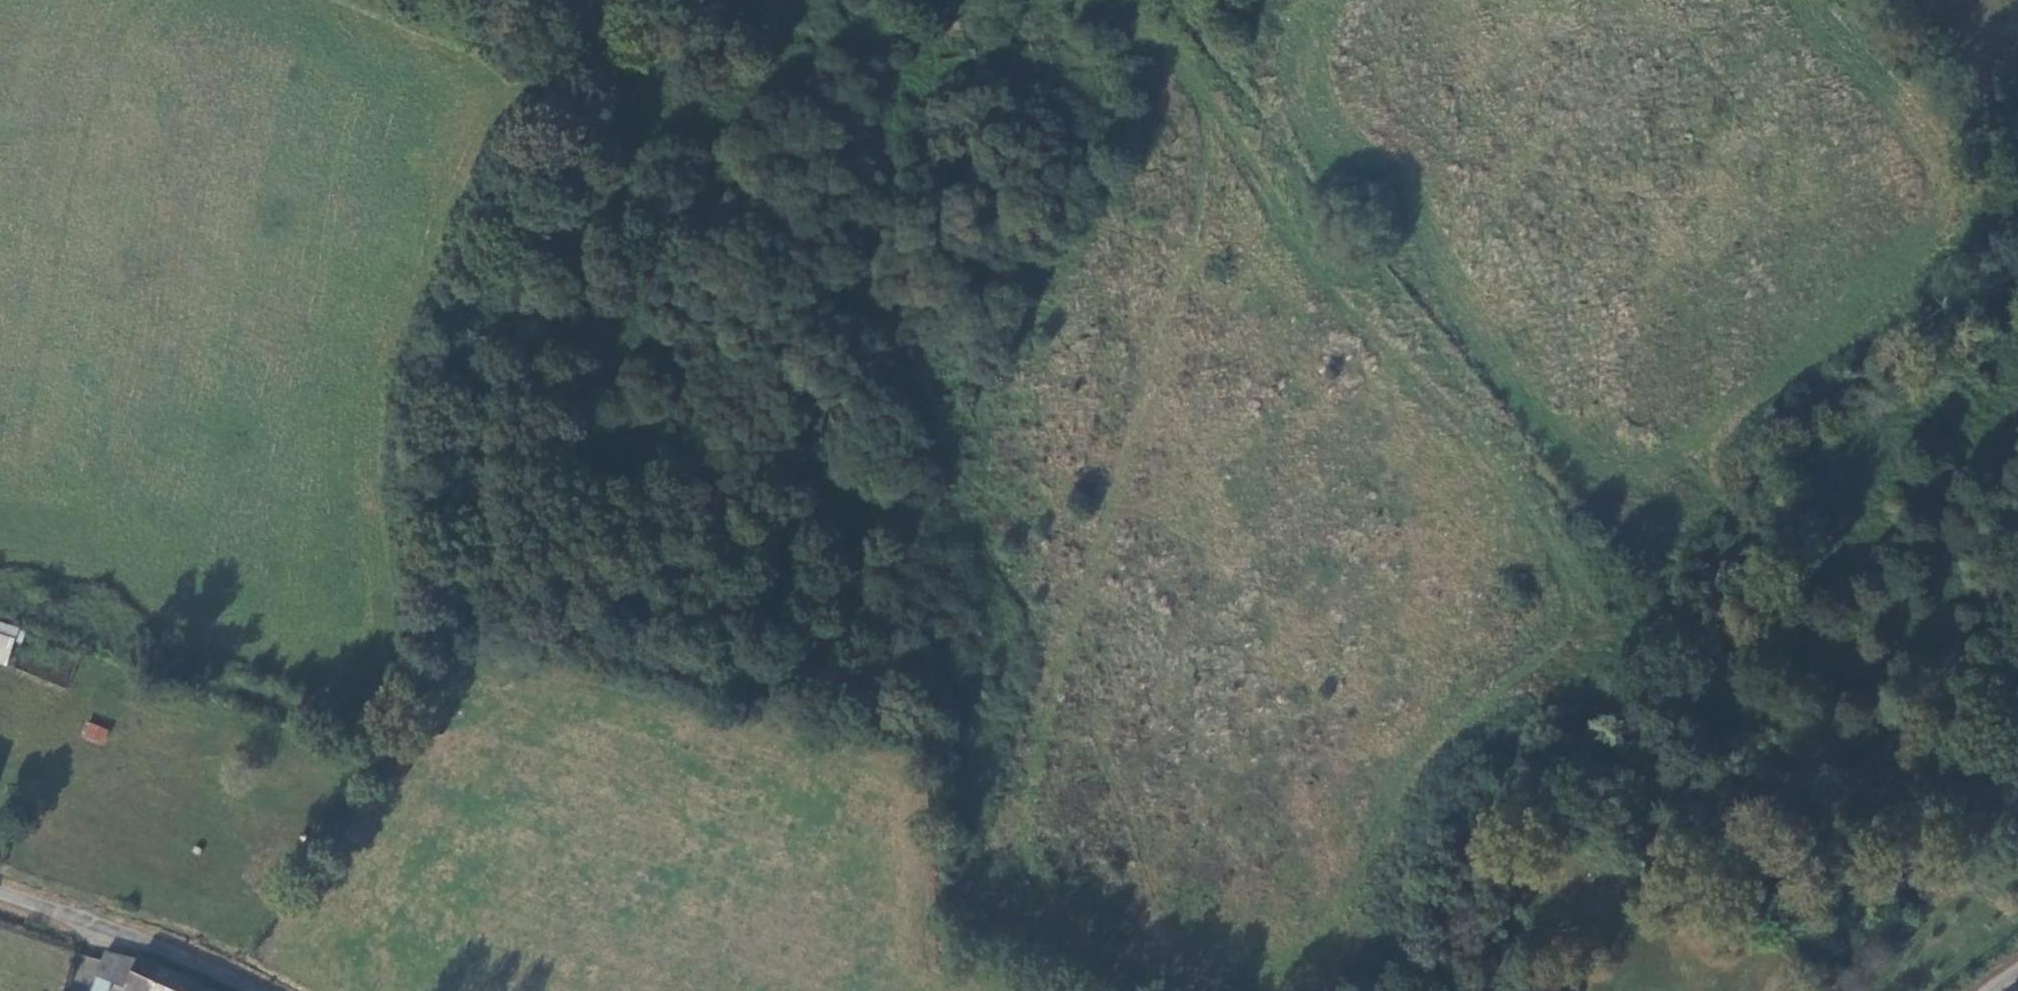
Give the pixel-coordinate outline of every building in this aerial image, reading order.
[(23,629),(0,621),(0,635),(17,642),(23,629)] [(85,721),(79,737),(104,745),(109,729),(85,721)] [(134,990),(196,990),(132,960),(112,953),(102,975),(134,990)]
